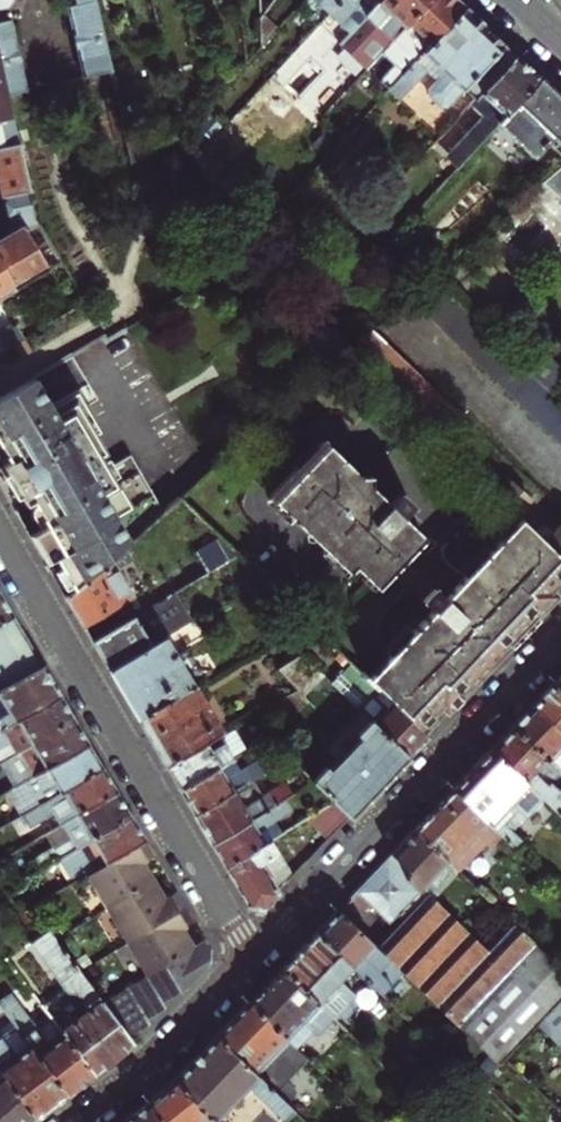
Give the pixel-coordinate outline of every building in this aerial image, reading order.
[(6,8),(12,0),(0,0),(0,10),(6,8)] [(340,0),(313,0),(328,13),(340,0)] [(378,0),(340,0),(328,13),(348,32),(378,0)] [(428,0),(378,0),(348,32),(338,43),(344,49),(350,43),(355,47),(375,26),(390,41),(428,0)] [(463,8),(455,0),(428,0),(390,41),(381,52),(393,63),(378,79),(388,89),(463,8)] [(108,71),(93,2),(75,7),(65,9),(80,78),(108,71)] [(461,89),(472,100),(514,55),(487,30),(463,8),(388,89),(399,98),(426,69),(436,78),(427,89),(428,96),(439,106),(446,106),(461,89)] [(6,96),(25,91),(8,20),(2,22),(0,14),(0,72),(6,96)] [(262,17),(259,20),(259,46),(275,29),(262,17)] [(455,169),(497,123),(538,78),(526,66),(514,55),(472,100),(467,105),(480,116),(440,160),(447,166),(449,163),(455,169)] [(0,72),(0,150),(17,146),(6,96),(0,72)] [(538,78),(497,123),(534,158),(548,144),(560,156),(560,99),(538,78)] [(60,261),(34,219),(17,146),(0,150),(0,196),(1,199),(8,197),(16,229),(0,239),(0,296),(60,261)] [(406,300),(560,447),(560,403),(551,393),(527,370),(430,278),(406,300)] [(22,339),(14,325),(0,333),(0,353),(22,339)] [(346,351),(431,433),(454,410),(370,331),(348,350),(346,351)] [(527,370),(551,393),(560,383),(560,370),(543,353),(527,370)] [(98,455),(105,450),(95,434),(100,431),(85,407),(98,399),(70,354),(5,392),(0,395),(0,446),(6,456),(10,462),(2,467),(25,506),(33,502),(98,455)] [(438,705),(444,711),(451,711),(466,695),(468,688),(506,647),(512,647),(523,637),(534,625),(532,620),(556,595),(549,588),(556,580),(560,584),(560,559),(534,532),(519,519),(454,587),(414,549),(423,539),(400,516),(409,505),(398,495),(388,505),(321,441),(267,495),(347,573),(354,566),(377,588),(391,573),(431,612),(387,658),(438,705)] [(98,455),(33,502),(36,506),(47,524),(40,528),(29,535),(46,563),(56,557),(63,569),(73,585),(75,589),(124,546),(164,511),(128,454),(105,467),(98,455)] [(47,524),(36,506),(33,508),(31,510),(31,513),(36,522),(40,528),(47,524)] [(556,527),(547,519),(534,532),(560,559),(560,522),(556,527)] [(219,537),(195,551),(207,571),(236,554),(219,537)] [(131,559),(124,546),(75,589),(66,597),(74,611),(83,626),(133,596),(117,568),(131,559)] [(73,585),(63,569),(57,573),(66,589),(73,585)] [(178,603),(172,593),(92,641),(99,654),(109,671),(164,637),(157,625),(165,621),(160,613),(178,603)] [(0,595),(0,623),(12,616),(5,604),(0,595)] [(328,623),(333,617),(324,609),(311,623),(318,630),(326,622),(328,623)] [(12,616),(0,623),(0,690),(41,665),(25,638),(12,616)] [(206,636),(195,619),(164,637),(175,655),(206,636)] [(164,637),(109,671),(121,691),(137,718),(194,685),(204,679),(196,665),(185,671),(175,655),(164,637)] [(301,656),(278,670),(298,690),(305,697),(323,677),(301,656)] [(367,680),(416,728),(420,724),(424,728),(435,716),(431,712),(438,705),(387,658),(367,680)] [(373,725),(407,757),(417,747),(426,737),(416,728),(367,680),(348,662),(328,682),(373,725)] [(59,696),(50,680),(41,665),(0,690),(0,730),(59,696)] [(560,692),(560,674),(552,683),(560,692)] [(560,733),(560,692),(552,683),(544,692),(531,705),(560,733)] [(194,685),(137,718),(153,746),(165,765),(203,744),(217,736),(222,733),(194,685)] [(314,706),(305,697),(298,690),(274,704),(290,725),(295,728),(314,706)] [(59,696),(0,730),(0,760),(1,762),(73,720),(65,706),(59,696)] [(559,772),(560,774),(560,733),(531,705),(522,715),(511,727),(559,772)] [(80,731),(73,720),(1,762),(15,786),(87,744),(80,731)] [(333,802),(349,818),(374,792),(407,757),(373,725),(352,747),(345,741),(341,745),(348,751),(316,785),(333,802)] [(542,799),(560,817),(560,790),(554,789),(549,784),(559,772),(511,727),(500,738),(489,749),(542,799)] [(301,744),(284,728),(267,738),(288,758),(301,744)] [(208,752),(222,744),(217,736),(203,744),(208,752)] [(15,786),(3,793),(17,818),(22,815),(101,767),(94,755),(87,744),(15,786)] [(208,752),(203,744),(165,765),(172,778),(179,790),(231,760),(222,744),(208,752)] [(451,789),(499,835),(517,852),(524,844),(510,832),(502,824),(516,810),(524,818),(542,799),(489,749),(473,766),(451,789)] [(239,771),(231,760),(179,790),(186,801),(193,814),(252,780),(263,772),(257,761),(239,771)] [(101,767),(22,815),(28,827),(45,818),(52,830),(116,792),(109,781),(101,767)] [(262,797),(252,780),(193,814),(200,826),(210,843),(284,799),(295,793),(289,783),(262,797)] [(412,830),(454,869),(455,870),(481,843),(486,848),(499,835),(451,789),(432,809),(412,830)] [(52,830),(44,834),(52,847),(34,858),(40,869),(57,859),(129,815),(122,803),(116,792),(52,830)] [(284,799),(210,843),(217,855),(225,867),(270,841),(280,834),(272,822),(291,811),(284,799)] [(327,841),(349,818),(333,802),(306,819),(327,841)] [(510,832),(524,818),(516,810),(502,824),(510,832)] [(129,815),(57,859),(70,883),(85,874),(144,839),(137,828),(129,815)] [(413,909),(428,895),(454,869),(412,830),(400,843),(388,855),(408,874),(403,879),(415,891),(405,901),(413,909)] [(144,839),(85,874),(105,910),(154,880),(147,869),(143,862),(154,856),(144,839)] [(270,841),(225,867),(248,906),(254,908),(261,909),(293,876),(270,841)] [(401,972),(497,1063),(537,1022),(557,1000),(560,997),(560,969),(514,925),(497,942),(488,952),(476,941),(428,895),(413,909),(405,901),(415,891),(403,879),(408,874),(388,855),(368,876),(349,895),(364,910),(369,905),(395,929),(376,949),(401,972)] [(159,889),(154,880),(105,910),(124,943),(184,907),(176,893),(166,899),(159,889)] [(194,923),(184,907),(124,943),(144,977),(146,976),(164,965),(194,947),(188,937),(183,929),(194,923)] [(314,933),(352,968),(380,994),(401,972),(376,949),(335,910),(327,919),(314,933)] [(502,914),(476,941),(488,952),(497,942),(514,925),(502,914)] [(102,1002),(47,930),(28,943),(65,993),(76,993),(88,1008),(60,1030),(93,1073),(111,1059),(133,1042),(129,1037),(102,1002)] [(279,968),(330,1016),(331,1017),(338,1017),(349,1005),(349,1000),(354,995),(339,982),(352,968),(314,933),(298,948),(279,968)] [(170,998),(181,992),(164,965),(146,976),(161,1003),(170,998)] [(246,1002),(293,1047),(310,1030),(313,1034),(330,1016),(279,968),(262,985),(246,1002)] [(144,977),(128,987),(102,1002),(129,1037),(149,1025),(146,1020),(156,1014),(165,1009),(161,1003),(146,976),(144,977)] [(93,1073),(60,1030),(49,1016),(34,1027),(8,992),(0,998),(0,1008),(13,1025),(66,1094),(81,1083),(93,1073)] [(557,1000),(537,1022),(560,1045),(560,1004),(557,1000)] [(213,1035),(285,1104),(293,1096),(292,1089),(285,1082),(307,1060),(293,1047),(246,1002),(231,1017),(213,1035)] [(66,1094),(13,1025),(0,1035),(0,1073),(35,1118),(52,1105),(66,1094)] [(172,1080),(212,1119),(244,1085),(282,1121),(292,1111),(285,1104),(213,1035),(194,1056),(172,1080)] [(35,1118),(0,1073),(0,1121),(30,1121),(35,1118)] [(212,1119),(172,1080),(161,1091),(148,1102),(163,1121),(215,1121),(212,1119)] [(148,1102),(135,1112),(121,1121),(163,1121),(148,1102)] [(560,1111),(551,1121),(552,1121),(560,1121),(560,1111)]
